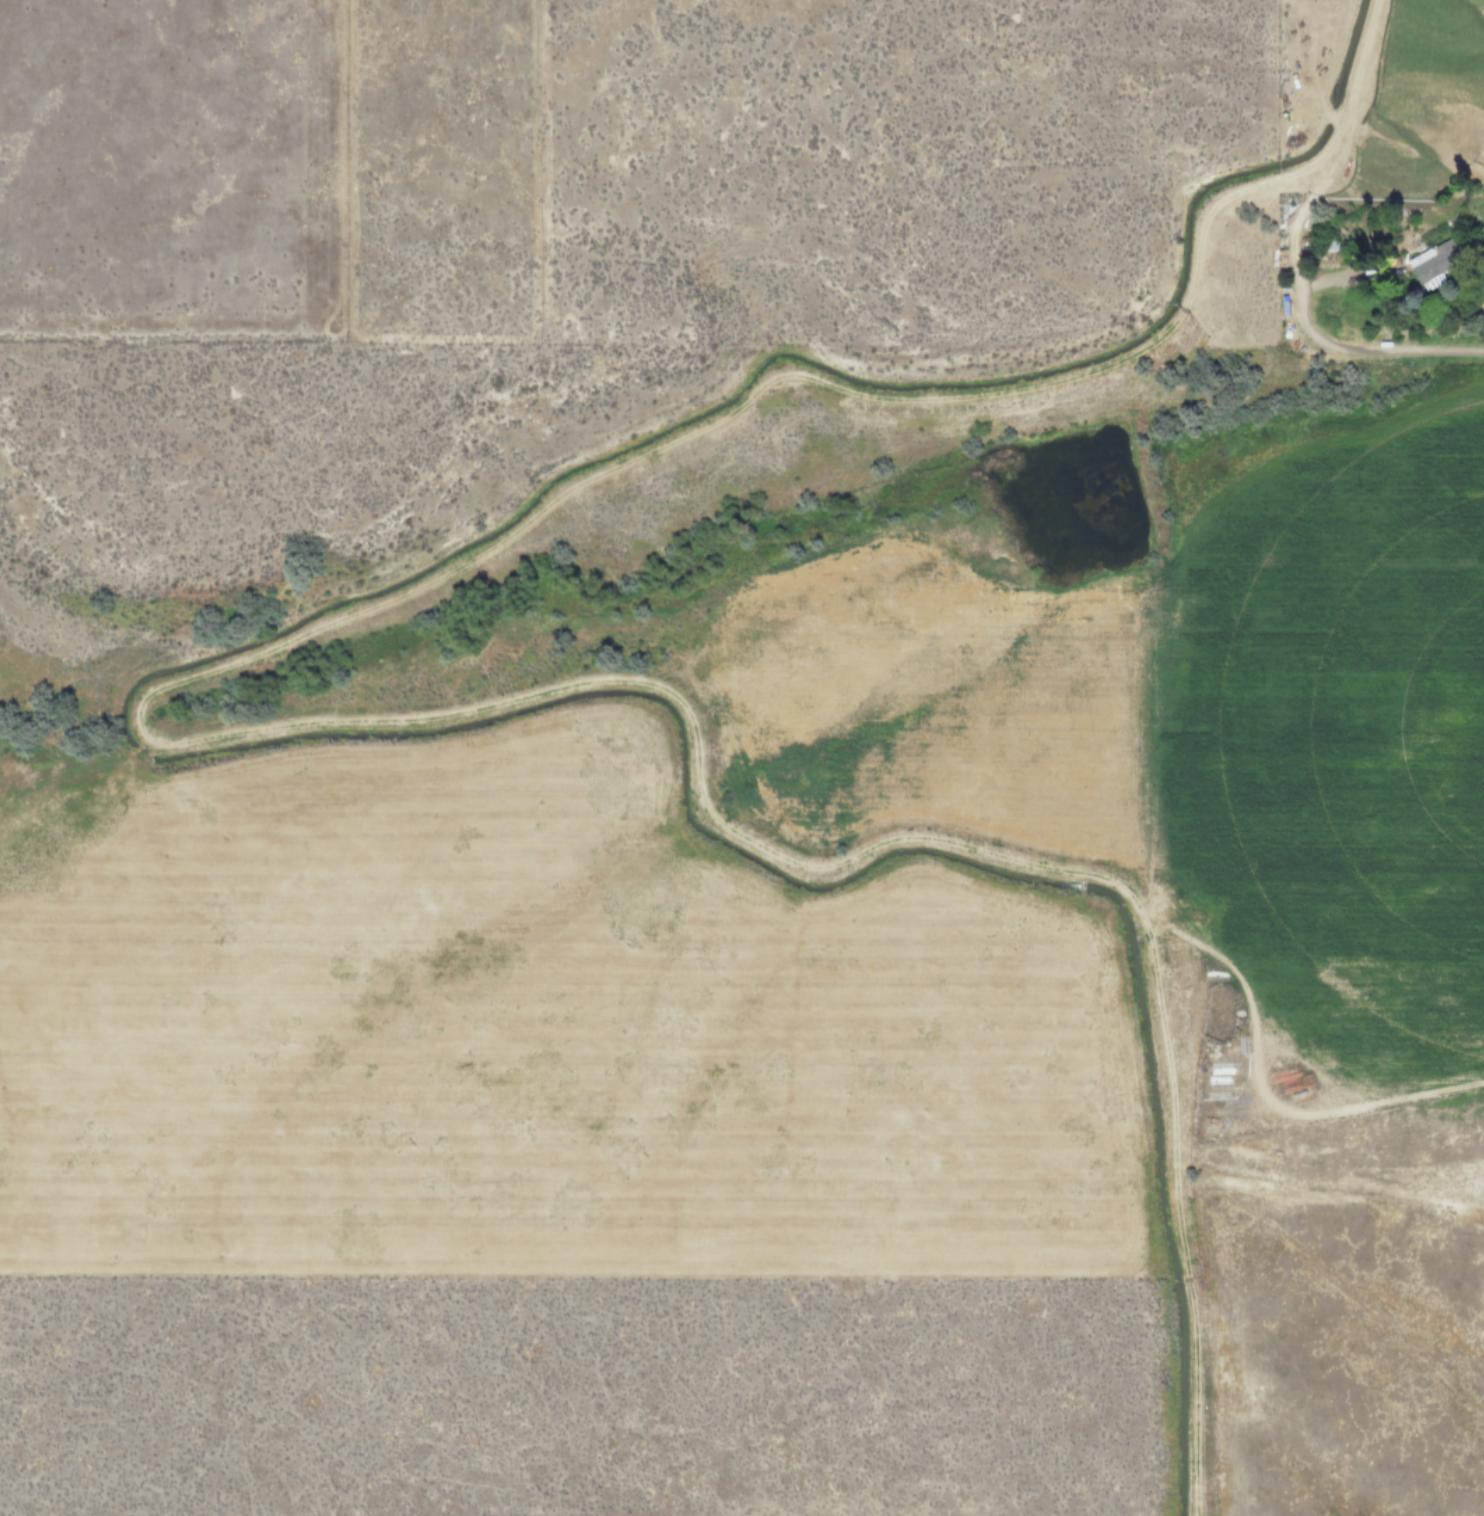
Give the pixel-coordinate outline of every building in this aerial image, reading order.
[(1405,260),(1419,289),(1440,278),(1438,273),(1461,262),(1449,238),(1405,260)]
